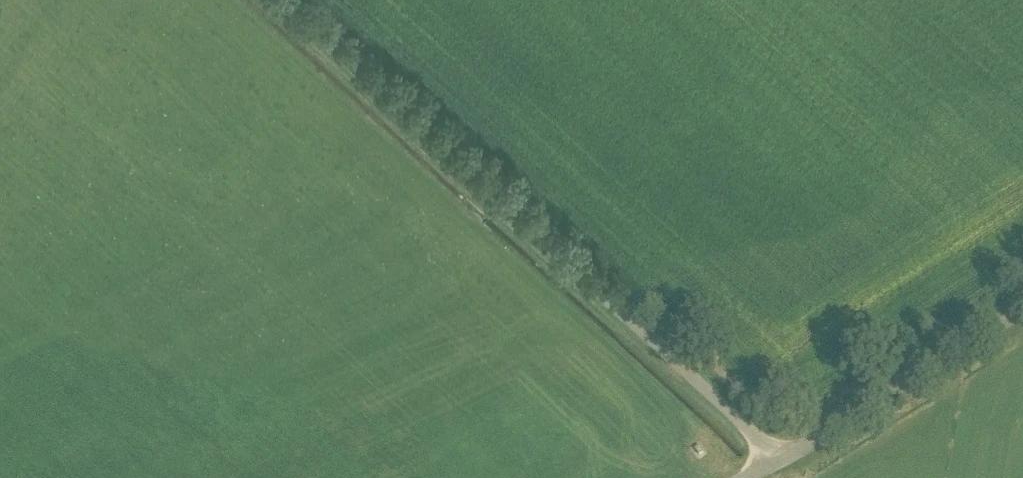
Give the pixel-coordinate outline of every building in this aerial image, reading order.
[(699,456),(704,452),(700,447),(695,450),(699,456)]
